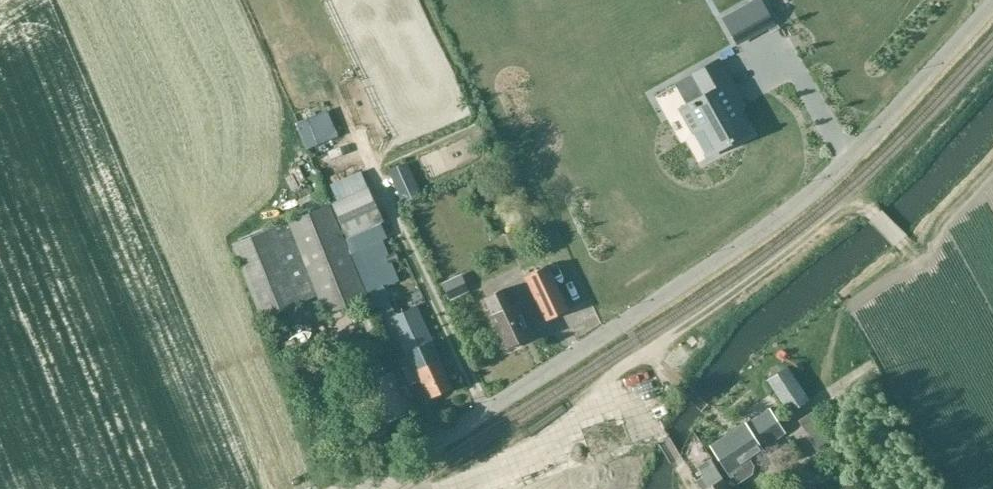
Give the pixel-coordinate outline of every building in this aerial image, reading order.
[(762,1),(749,9),(760,30),(773,22),(762,1)] [(691,106),(681,111),(694,134),(703,128),(715,151),(747,133),(722,88),(732,83),(719,61),(696,73),(709,96),(695,103),(694,102),(690,104),(691,106)] [(338,201),(330,205),(348,250),(364,243),(360,232),(365,230),(370,241),(384,234),(380,224),(384,222),(363,175),(333,189),(338,201)] [(330,205),(288,221),(270,230),(233,245),(263,319),(318,296),(326,315),(367,298),(348,250),(330,205)] [(569,310),(548,265),(525,276),(546,321),(569,310)] [(439,298),(458,289),(449,269),(430,278),(439,298)] [(532,336),(524,319),(527,317),(520,302),(511,306),(503,289),(485,298),(491,316),(490,316),(507,348),(532,336)] [(393,320),(382,325),(390,343),(398,360),(398,361),(410,385),(421,380),(430,398),(452,387),(439,359),(434,361),(411,313),(393,321),(393,320)] [(352,358),(382,421),(409,408),(392,372),(387,374),(375,348),(352,358)] [(768,379),(790,413),(810,400),(788,366),(768,379)] [(746,423),(711,446),(731,477),(737,485),(753,475),(755,467),(749,459),(763,450),(762,449),(786,433),(770,409),(747,425),(746,423)] [(799,421),(810,437),(817,448),(833,438),(814,411),(799,421)] [(575,460),(588,486),(589,488),(631,488),(621,469),(609,475),(596,450),(596,449),(595,449),(575,460)] [(723,479),(707,488),(729,488),(723,479)]
